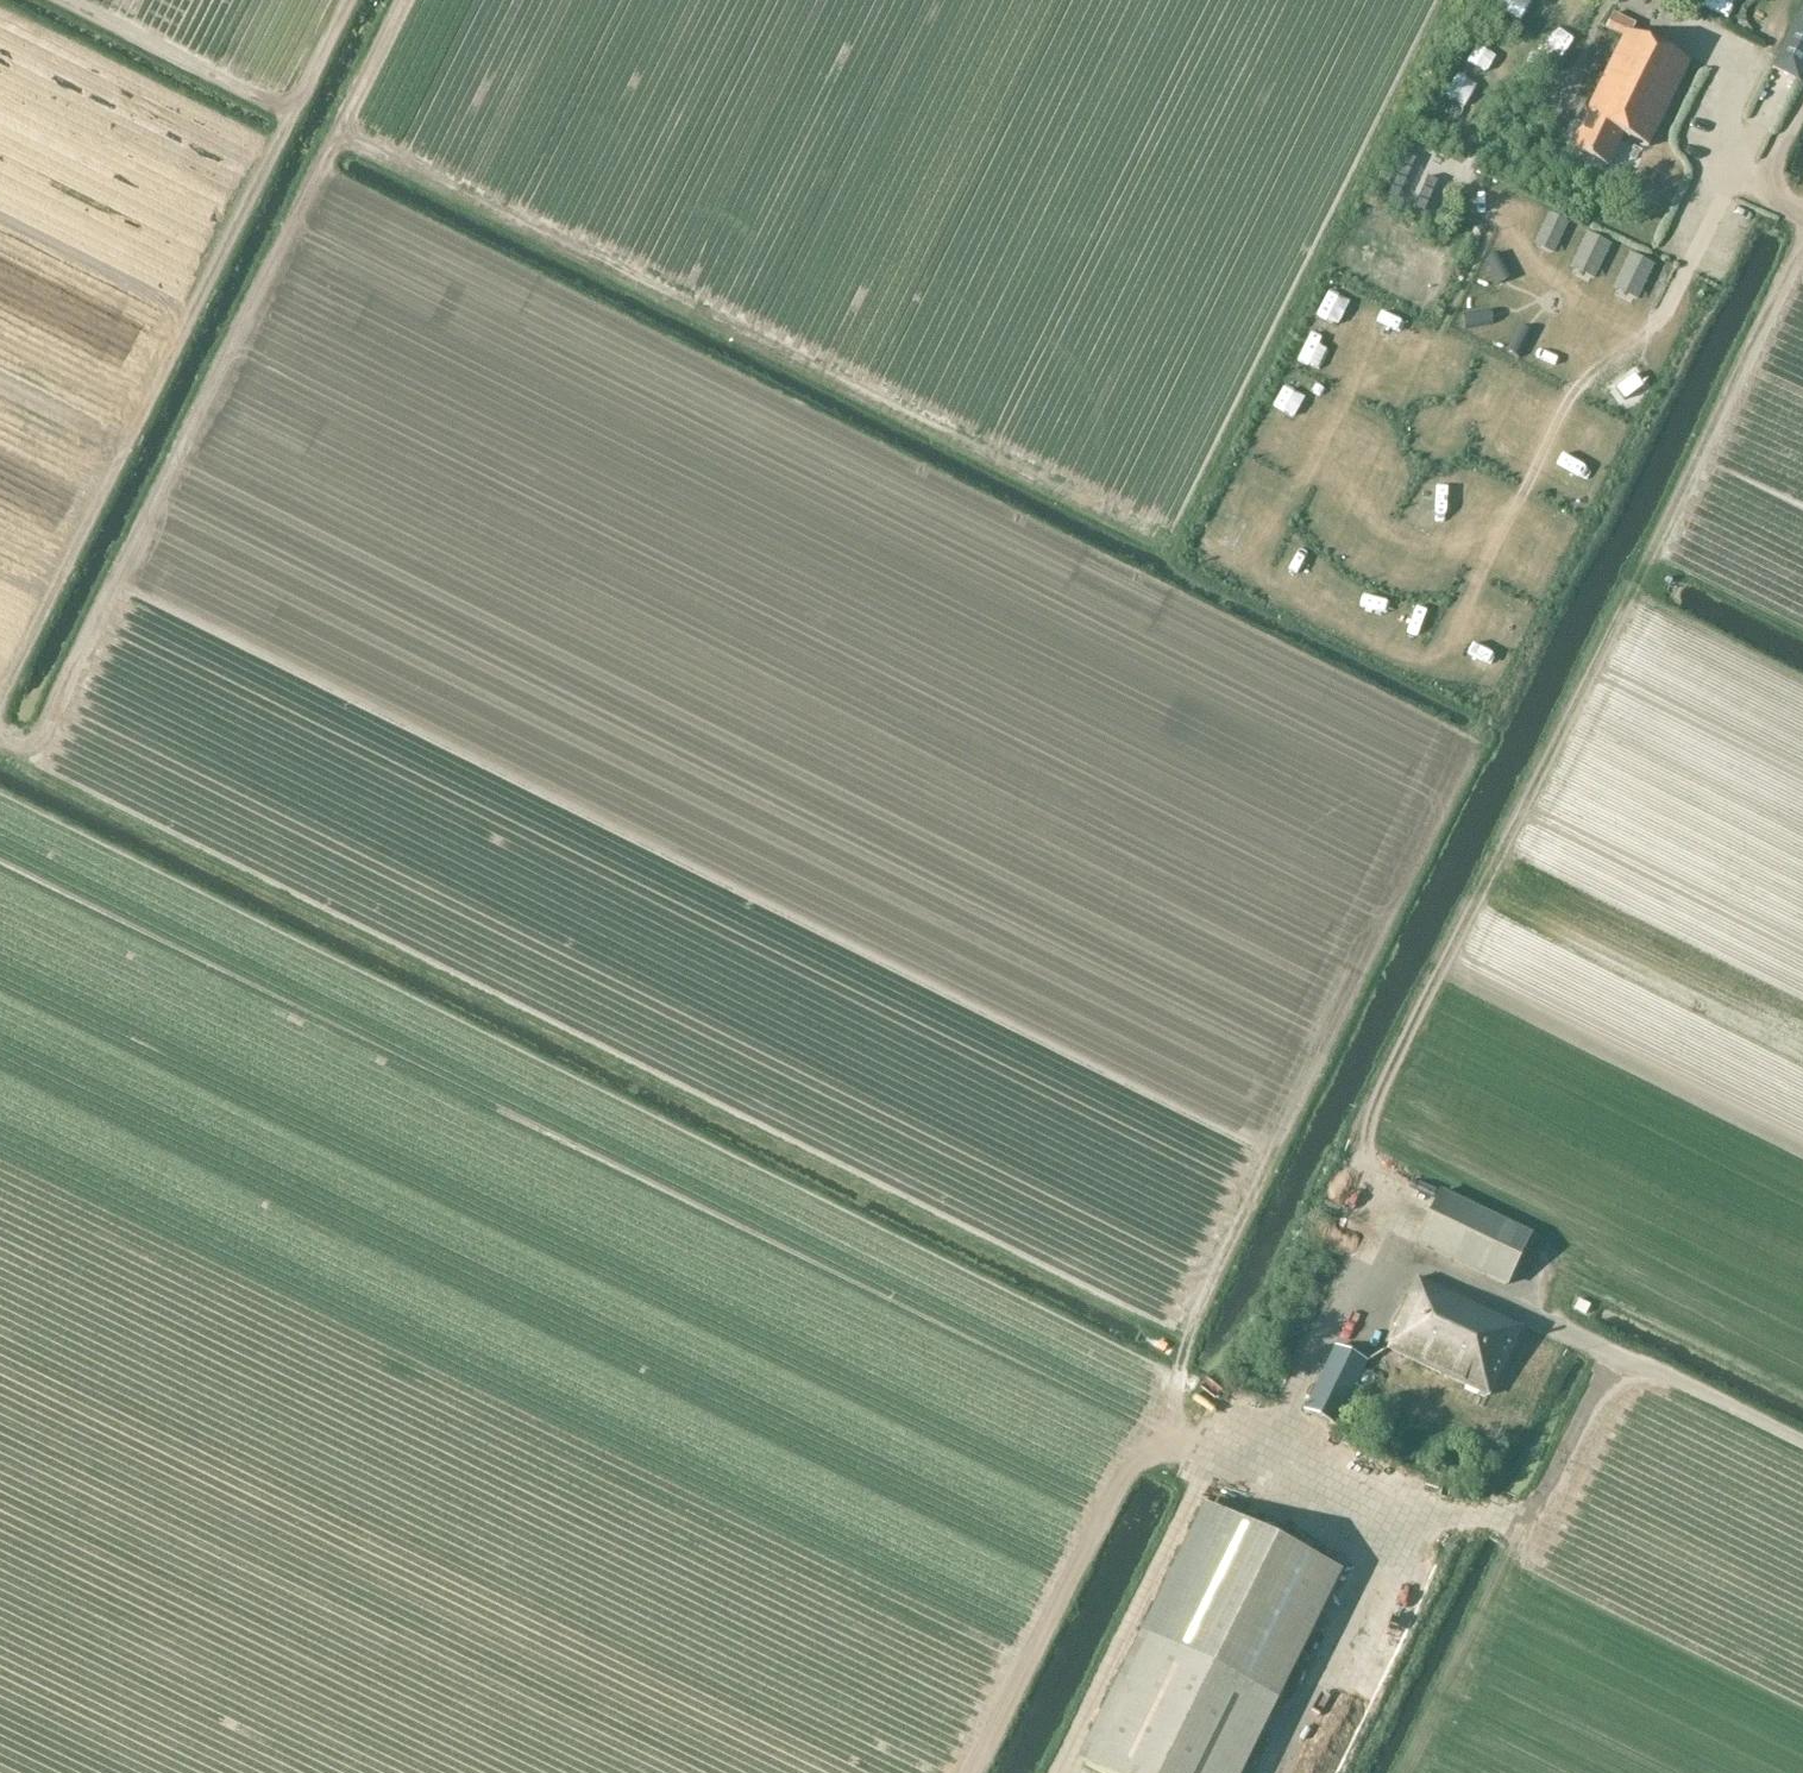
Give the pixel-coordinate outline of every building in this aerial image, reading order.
[(1771,67),(1799,82),(1802,74),(1802,3),(1771,67)] [(1568,151),(1589,160),(1608,169),(1624,136),(1649,148),(1691,63),(1632,34),(1636,24),(1614,13),(1606,29),(1623,37),(1584,116),(1585,117),(1568,151)] [(1499,252),(1485,259),(1499,286),(1513,279),(1499,252)] [(1490,309),(1462,314),(1464,329),(1492,324),(1490,309)] [(1518,326),(1505,352),(1519,358),(1532,333),(1518,326)] [(1532,1234),(1441,1190),(1415,1244),(1507,1288),(1532,1234)] [(1396,1328),(1388,1350),(1489,1398),(1523,1327),(1416,1276),(1392,1326),(1396,1328)] [(1335,1346),(1303,1411),(1336,1427),(1368,1362),(1335,1346)] [(1082,1764),(1100,1772),(1237,1772),(1337,1571),(1209,1506),(1082,1764)]
